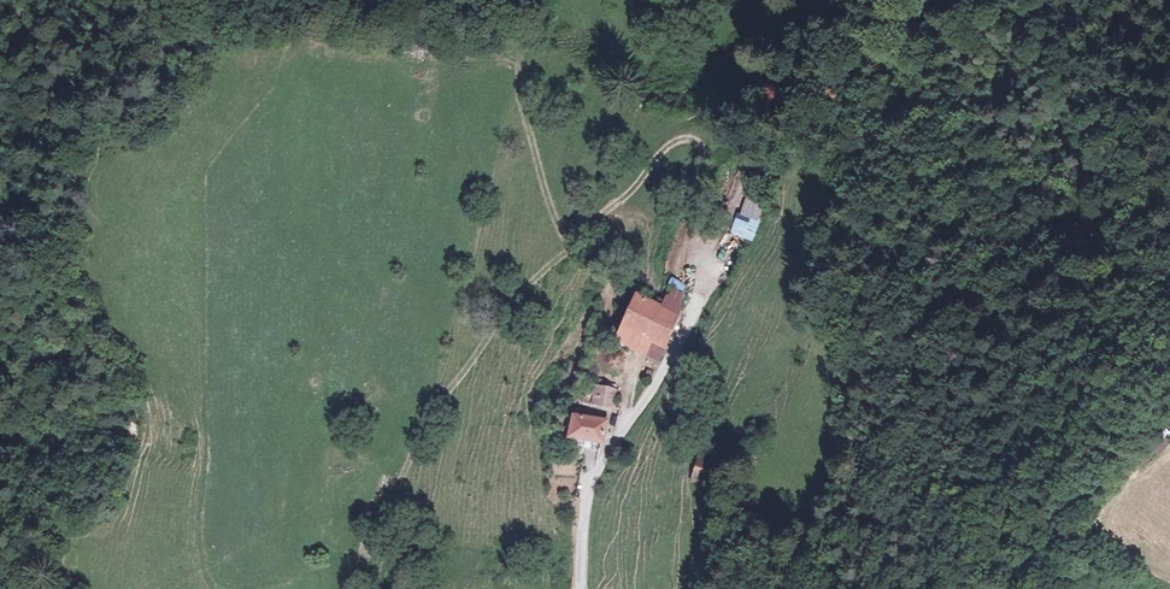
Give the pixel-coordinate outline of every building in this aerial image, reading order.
[(733,236),(756,241),(767,196),(744,191),(733,236)] [(616,315),(661,317),(668,255),(653,253),(651,270),(621,268),(616,315)] [(685,291),(687,284),(670,279),(669,287),(685,291)] [(661,317),(616,315),(615,328),(660,331),(661,317)] [(609,391),(613,372),(602,370),(600,377),(589,376),(588,389),(609,391)] [(613,372),(609,391),(626,393),(628,374),(613,372)] [(620,402),(586,398),(583,427),(620,431),(624,407),(619,406),(620,402)]
